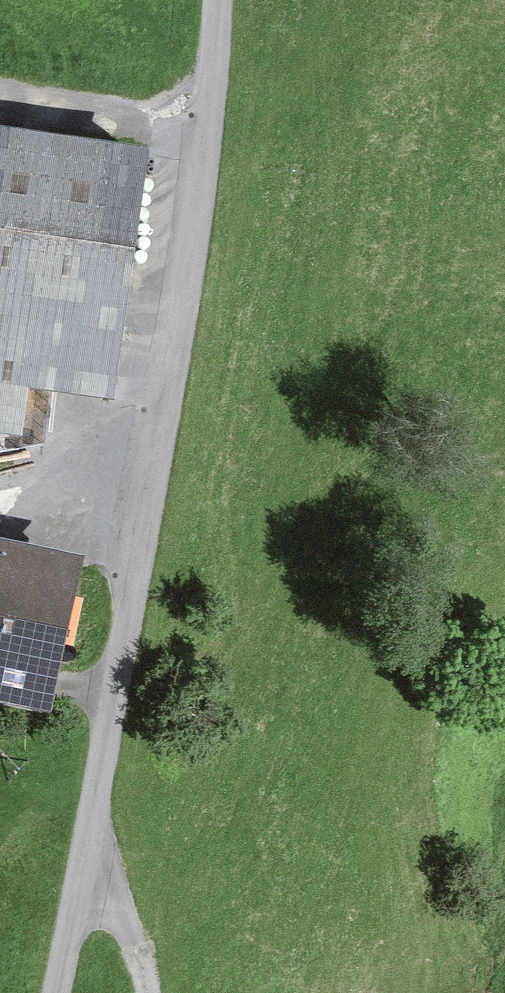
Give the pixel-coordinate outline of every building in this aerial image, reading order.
[(0,147),(0,440),(15,442),(21,400),(110,411),(142,166),(0,147)] [(0,553),(0,697),(45,706),(75,569),(0,553)]
